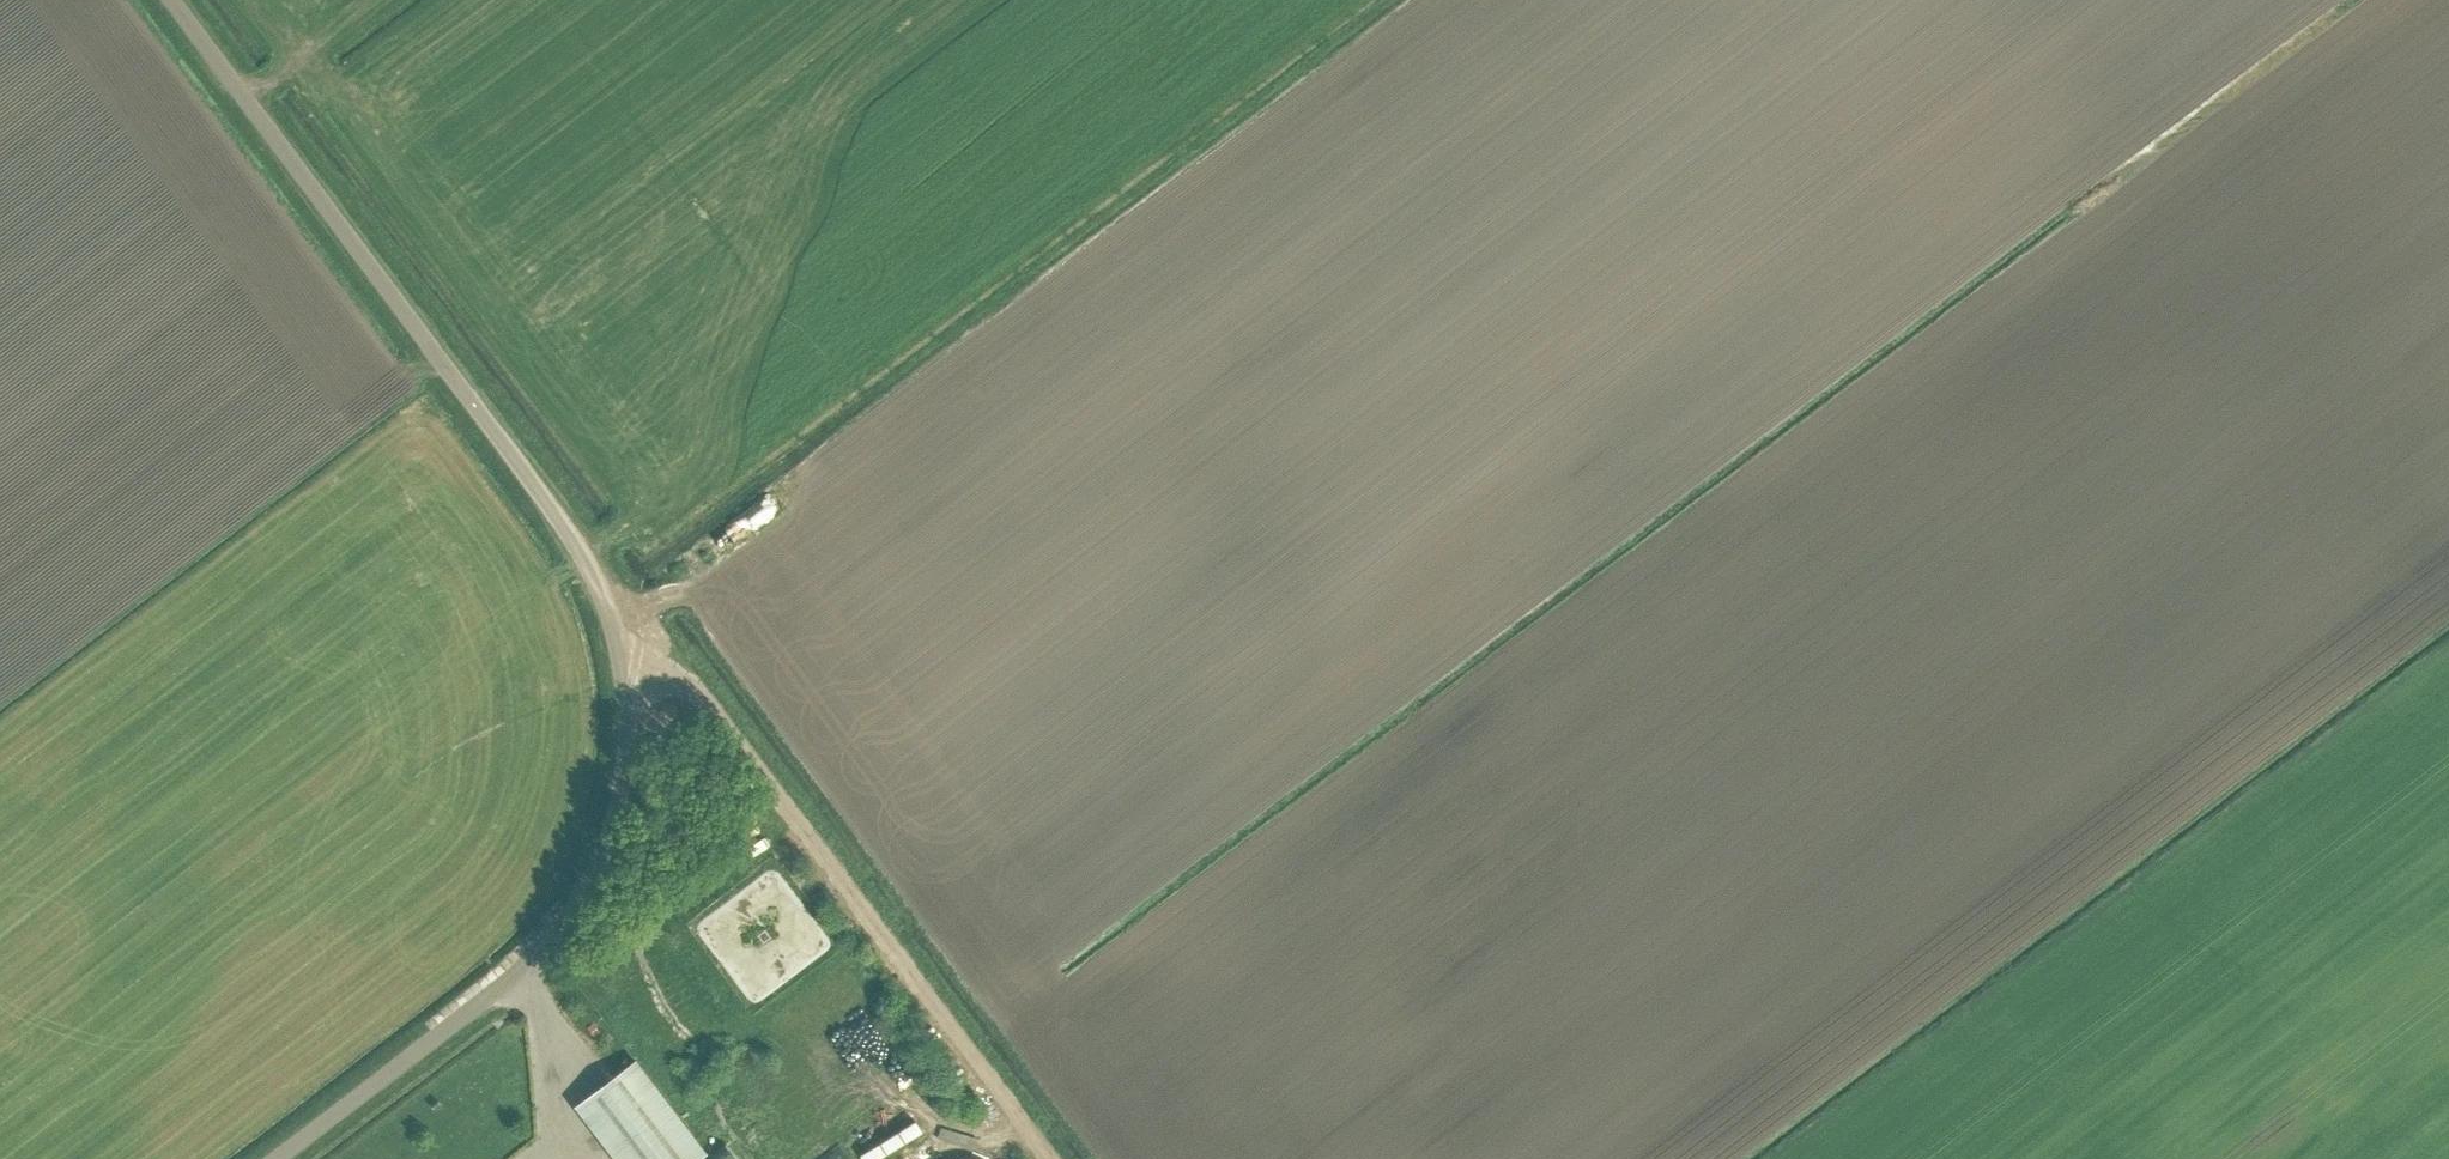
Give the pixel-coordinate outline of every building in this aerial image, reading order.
[(575,1102),(617,1158),(694,1158),(704,1151),(633,1057),(575,1102)] [(703,1158),(740,1158),(726,1141),(703,1158)] [(886,1148),(869,1158),(893,1158),(886,1148)]
